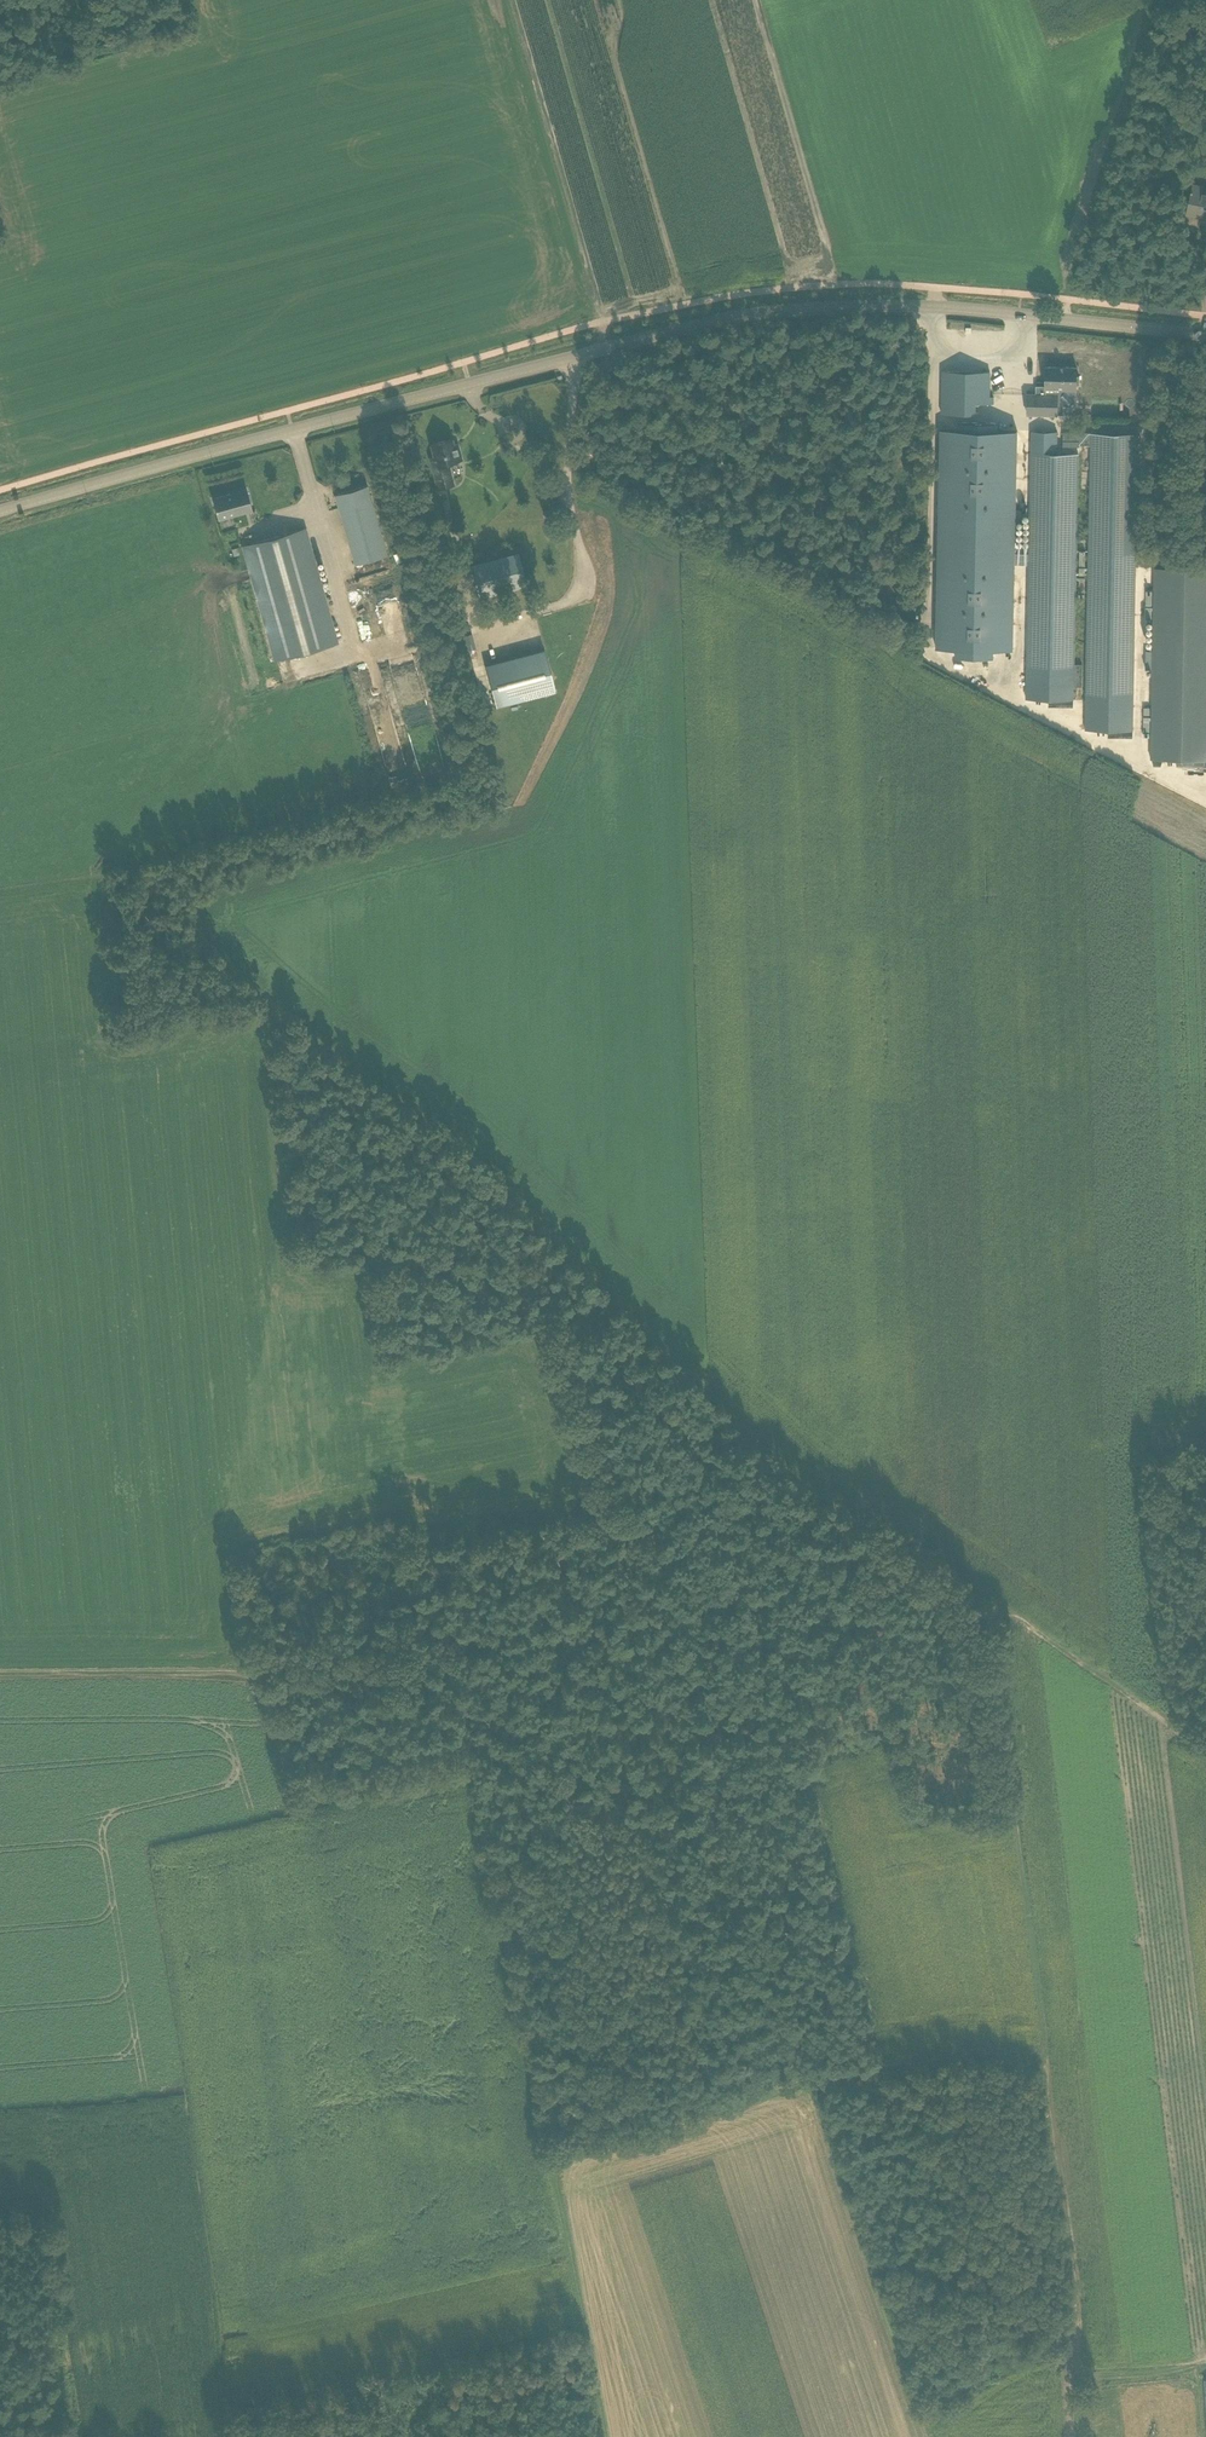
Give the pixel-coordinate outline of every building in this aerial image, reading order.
[(1185,70),(1185,87),(1197,87),(1197,70),(1185,70)] [(1203,192),(1205,186),(1193,183),(1186,214),(1197,217),(1198,213),(1205,215),(1205,192),(1203,192)] [(1027,405),(1027,414),(1057,415),(1058,405),(1070,405),(1072,404),(1074,403),(1074,402),(1074,389),(1076,389),(1076,384),(1080,384),(1080,376),(1077,376),(1077,367),(1046,366),(1045,388),(1046,388),(1046,394),(1027,393),(1027,405)] [(942,371),(941,413),(975,414),(975,413),(975,403),(989,403),(990,372),(942,371)] [(940,429),(936,647),(955,647),(955,657),(993,657),(993,648),(1013,648),(1014,563),(1029,563),(1029,552),(1014,552),(1017,430),(998,430),(998,422),(959,421),(959,429),(940,429)] [(1029,563),(1026,699),(1073,700),(1073,685),(1074,664),(1078,452),(1057,452),(1057,431),(1031,431),(1029,552),(1029,563)] [(1063,431),(1062,445),(1079,446),(1079,444),(1090,444),(1090,452),(1085,730),(1133,730),(1140,433),(1079,431),(1063,431)] [(431,444),(434,455),(429,456),(438,489),(454,485),(449,468),(448,468),(447,464),(462,460),(457,443),(453,444),(452,438),(431,444)] [(378,482),(371,484),(373,491),(380,488),(378,482)] [(387,555),(367,485),(334,494),(354,564),(387,555)] [(252,509),(247,489),(212,498),(218,519),(252,509)] [(549,509),(543,511),(545,518),(551,516),(549,509)] [(336,644),(304,528),(245,545),(278,660),(336,644)] [(239,546),(232,549),(234,556),(241,553),(239,546)] [(519,552),(471,565),(479,597),(527,584),(519,552)] [(1152,759),(1153,765),(1161,765),(1163,759),(1175,759),(1176,765),(1205,766),(1205,569),(1154,568),(1152,657),(1146,657),(1146,669),(1152,669),(1150,759),(1152,759)] [(526,634),(520,635),(522,643),(529,641),(526,634)] [(556,691),(544,649),(485,665),(496,706),(511,703),(517,701),(556,691)]
